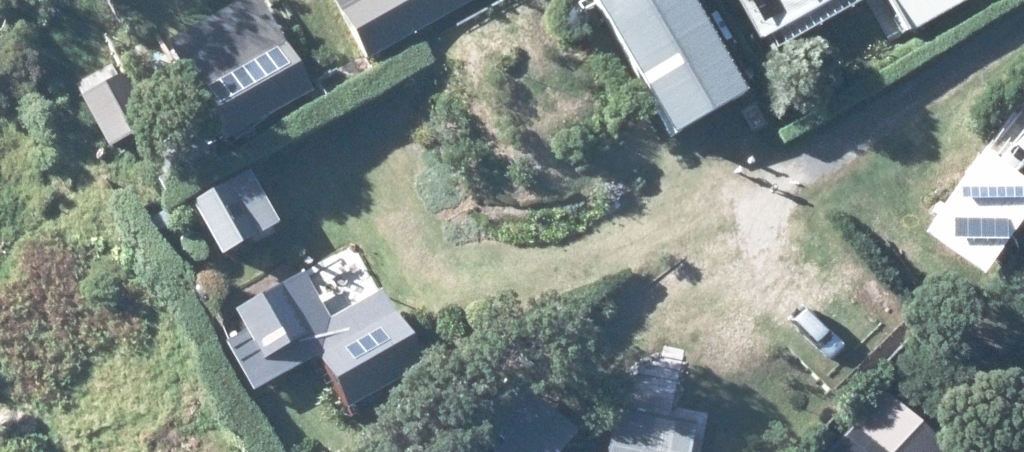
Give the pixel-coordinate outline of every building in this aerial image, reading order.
[(264,0),(238,0),(166,41),(219,135),(311,83),(264,0)] [(371,55),(469,0),(339,0),(371,55)] [(677,134),(750,93),(697,0),(601,0),(677,134)] [(847,0),(744,0),(771,44),(847,0)] [(982,0),(904,0),(922,35),(982,0)] [(995,146),(936,231),(992,269),(1023,223),(1023,167),(995,146)] [(238,256),(280,231),(245,170),(203,194),(238,256)] [(335,311),(369,293),(352,262),(318,280),(335,311)] [(335,320),(307,274),(240,312),(250,330),(229,341),(256,389),(321,353),(353,408),(429,364),(387,291),(335,320)] [(577,443),(572,440),(581,430),(520,378),(487,417),(512,440),(503,451),(696,451),(702,420),(668,413),(666,421),(622,412),(615,450),(577,443)] [(839,451),(962,451),(894,391),(839,451)]
